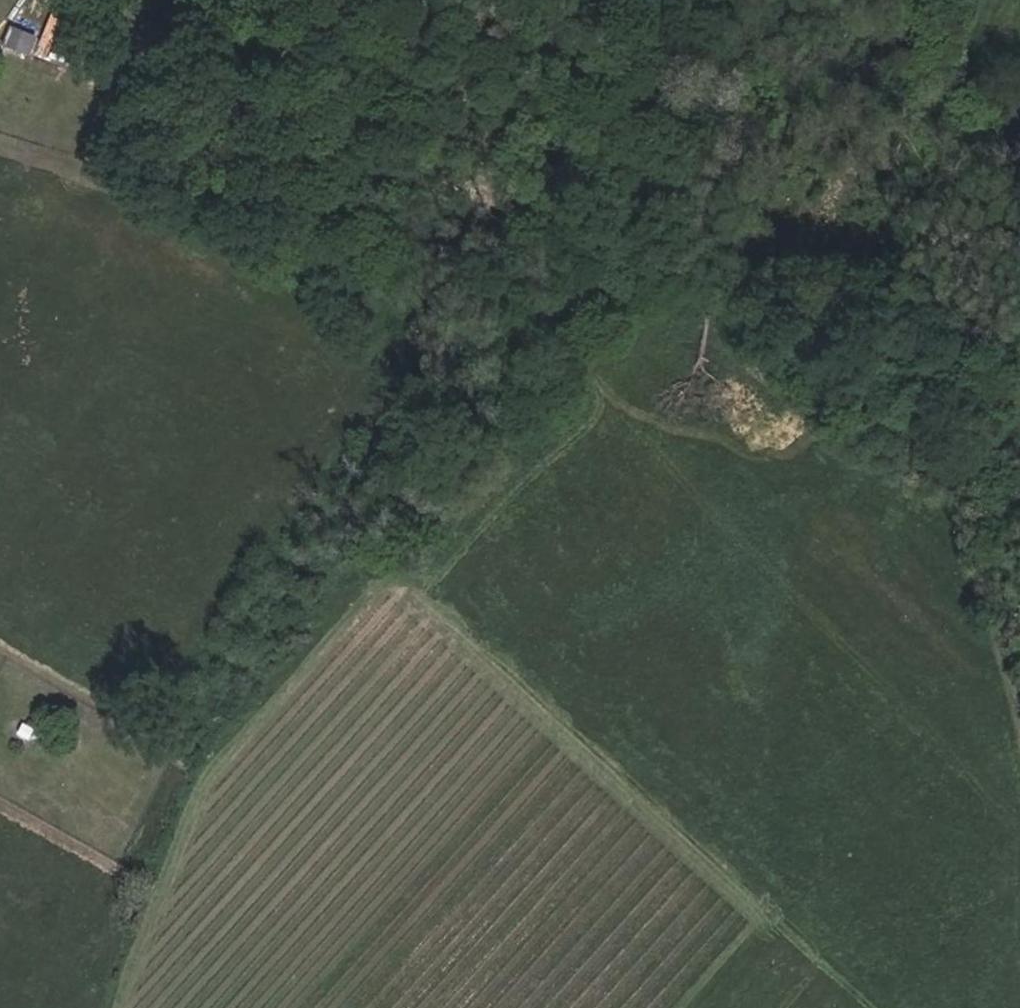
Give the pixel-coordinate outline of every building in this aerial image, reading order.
[(35,37),(31,35),(16,29),(8,45),(28,53),(35,37)]
